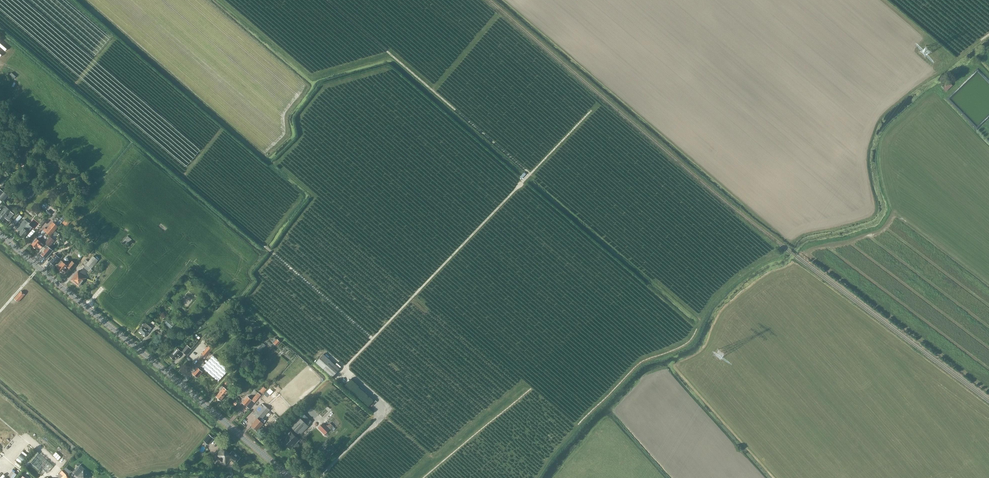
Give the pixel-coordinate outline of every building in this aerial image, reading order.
[(5,47),(15,51),(17,45),(7,41),(5,47)] [(948,80),(941,86),(946,92),(953,85),(948,80)] [(48,157),(44,162),(50,166),(54,161),(48,157)] [(35,187),(27,197),(30,199),(38,190),(35,187)] [(0,214),(0,218),(0,219),(2,220),(3,220),(5,218),(8,221),(14,214),(11,211),(7,207),(4,210),(4,209),(0,214)] [(59,216),(53,222),(47,229),(45,228),(33,241),(34,242),(32,244),(36,248),(38,246),(41,248),(44,244),(42,242),(40,241),(41,239),(41,238),(46,232),(51,236),(58,226),(63,220),(62,219),(63,218),(60,216),(60,217),(59,216)] [(20,224),(17,228),(20,232),(19,233),(24,237),(30,230),(26,226),(28,222),(25,219),(20,224)] [(29,236),(36,228),(34,226),(27,234),(29,236)] [(123,240),(127,243),(133,236),(128,233),(123,240)] [(49,245),(54,239),(51,236),(46,243),(49,245)] [(100,241),(90,252),(94,256),(104,245),(100,241)] [(50,252),(52,250),(48,246),(41,254),(46,258),(47,257),(48,257),(51,253),(50,252)] [(60,252),(59,254),(57,256),(55,253),(52,257),(53,258),(50,262),(55,265),(61,258),(62,259),(64,255),(60,252)] [(78,271),(71,280),(79,287),(86,278),(85,276),(89,271),(91,268),(98,260),(93,256),(88,262),(86,260),(83,264),(85,266),(84,267),(80,273),(78,271)] [(72,270),(76,265),(71,260),(69,262),(68,261),(68,260),(68,259),(67,258),(66,258),(65,259),(65,260),(63,262),(63,261),(59,265),(60,266),(58,268),(62,272),(67,266),(72,270)] [(19,300),(25,294),(21,290),(14,298),(17,302),(19,300)] [(141,326),(142,326),(139,331),(146,336),(151,329),(150,327),(150,326),(145,323),(145,324),(143,323),(141,326)] [(171,337),(163,330),(161,333),(165,337),(163,340),(166,343),(171,337)] [(260,352),(266,346),(264,343),(258,350),(260,352)] [(186,354),(191,348),(187,345),(182,351),(186,354)] [(205,357),(213,348),(210,345),(202,354),(205,357)] [(174,360),(181,352),(177,348),(170,356),(174,360)] [(332,377),(342,366),(338,363),(336,365),(323,354),(316,362),(332,377)] [(213,355),(205,364),(204,363),(205,362),(203,360),(201,361),(200,360),(194,367),(196,369),(193,373),(197,377),(205,369),(218,381),(229,370),(213,355)] [(221,401),(229,391),(222,386),(220,389),(221,390),(216,396),(221,401)] [(248,396),(242,403),(246,406),(252,400),(248,396)] [(257,418),(251,425),(257,431),(263,424),(260,421),(269,411),(268,411),(263,407),(261,405),(253,414),(255,416),(257,418)] [(291,431),(282,440),(291,449),(293,446),(295,448),(296,448),(297,448),(298,448),(299,446),(299,445),(299,444),(297,442),(298,441),(300,440),(298,438),(299,437),(297,436),(298,434),(300,435),(309,426),(299,417),(290,426),(296,432),(294,434),(291,431)] [(331,420),(328,423),(333,429),(337,426),(331,420)] [(320,426),(318,428),(325,434),(330,429),(324,424),(321,427),(320,426)] [(203,441),(208,445),(213,438),(209,435),(203,441)] [(28,465),(41,451),(38,448),(25,462),(28,465)] [(235,463),(240,458),(232,451),(229,454),(221,448),(215,456),(218,458),(218,459),(226,465),(230,459),(235,463)] [(73,473),(78,477),(91,477),(92,476),(80,465),(73,473)]
